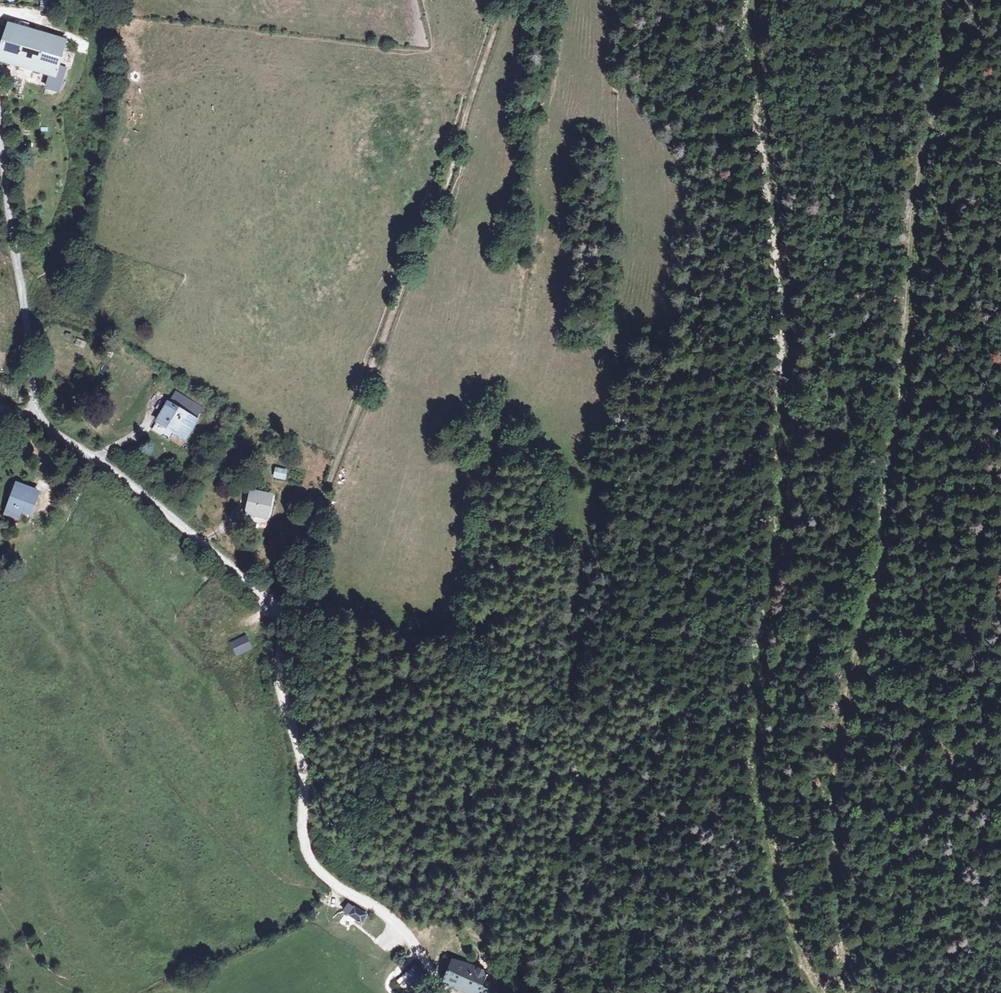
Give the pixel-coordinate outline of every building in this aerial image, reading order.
[(55,0),(42,0),(42,9),(54,11),(55,0)] [(66,41),(8,24),(0,53),(0,61),(51,76),(47,88),(59,92),(65,69),(59,67),(66,41)] [(84,349),(87,343),(77,338),(74,344),(84,349)] [(186,439),(197,420),(168,403),(158,420),(171,428),(170,429),(186,439)] [(275,477),(285,479),(286,471),(276,469),(275,477)] [(38,493),(17,486),(14,495),(16,496),(12,507),(9,506),(6,516),(18,520),(21,510),(30,514),(38,493)] [(271,496),(252,492),(248,513),(267,518),(271,496)] [(245,637),(231,644),(237,655),(250,649),(245,637)] [(363,922),(368,914),(349,903),(345,911),(363,922)] [(447,974),(446,976),(466,986),(463,990),(469,992),(496,992),(490,990),(494,983),(453,962),(447,974)] [(404,992),(411,992),(422,979),(408,969),(394,986),(404,992)]
